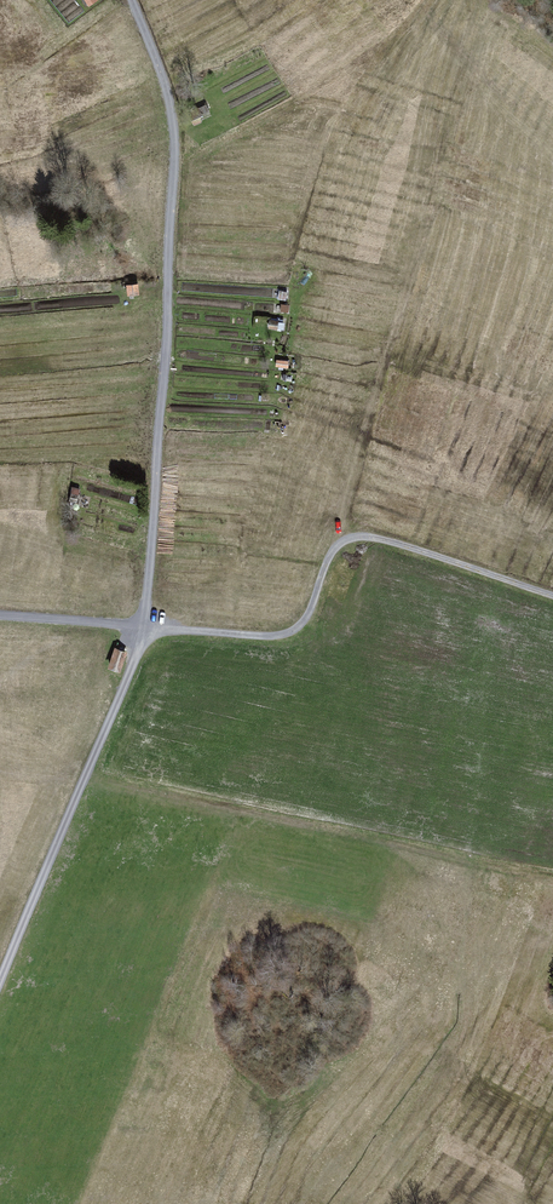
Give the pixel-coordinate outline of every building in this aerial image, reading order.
[(205,110),(191,115),(195,127),(209,122),(205,110)] [(127,298),(140,297),(138,284),(126,285),(127,298)] [(269,328),(279,330),(281,321),(270,319),(269,328)] [(81,487),(72,485),(69,496),(78,498),(81,487)] [(127,653),(115,650),(108,672),(120,676),(127,653)]
